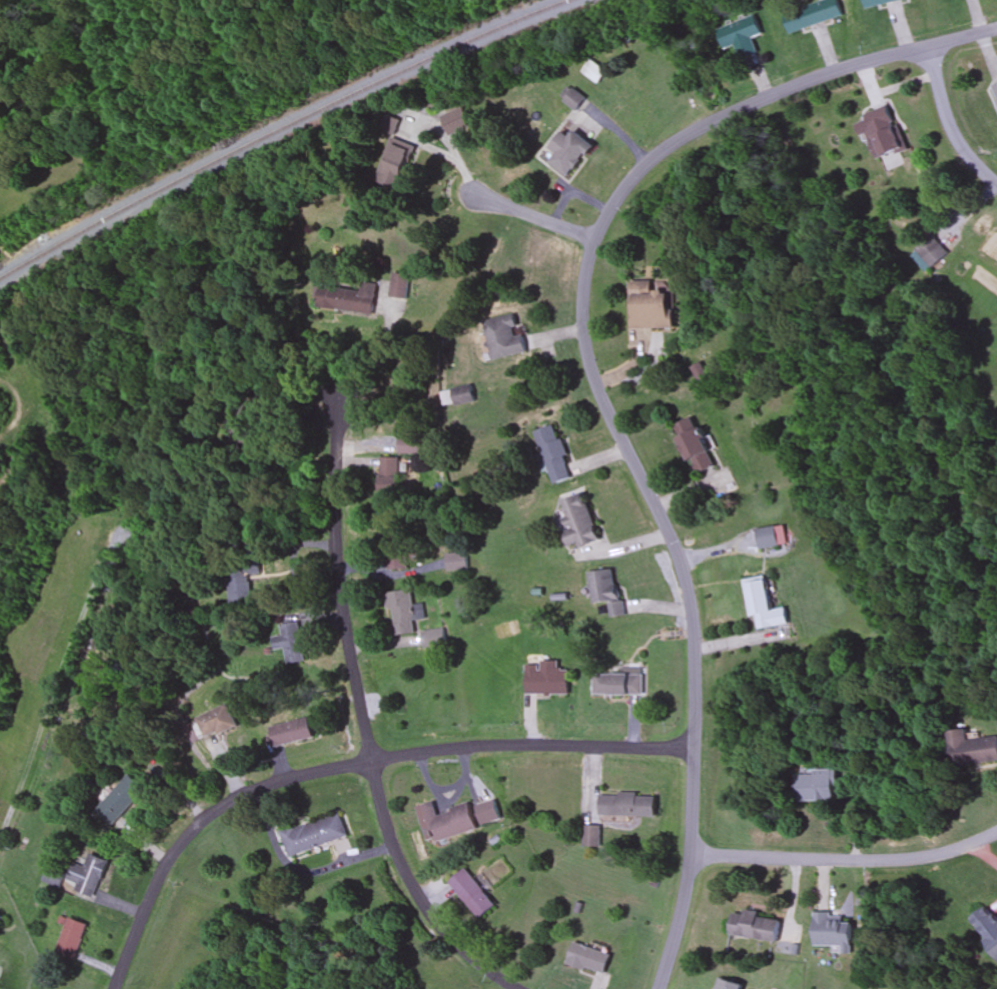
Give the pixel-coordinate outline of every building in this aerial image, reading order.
[(842,17),(837,0),(826,0),(784,12),(790,33),(842,17)] [(758,54),(752,38),(762,34),(755,16),(718,30),(726,51),(735,47),(741,61),(758,54)] [(584,72),(599,84),(607,72),(592,61),(584,72)] [(580,111),(588,99),(569,86),(561,99),(580,111)] [(907,148),(888,104),(863,115),(882,158),(907,148)] [(413,148),(395,144),(402,118),(394,116),(377,184),(403,191),(413,148)] [(557,153),(549,162),(570,178),(595,146),(576,130),(570,137),(562,131),(550,147),(557,153)] [(926,274),(948,253),(932,236),(910,256),(926,274)] [(373,315),(377,283),(361,281),(360,291),(317,286),(315,308),(373,315)] [(677,329),(677,291),(657,291),(657,281),(634,281),(634,329),(677,329)] [(529,354),(525,335),(521,336),(517,315),(486,321),(493,360),(529,354)] [(442,391),(445,408),(477,402),(474,386),(442,391)] [(676,427),(699,475),(718,466),(696,417),(676,427)] [(575,478),(556,425),(535,433),(553,485),(575,478)] [(399,455),(422,455),(422,438),(399,438),(399,455)] [(399,494),(399,459),(379,459),(379,494),(399,494)] [(569,518),(563,520),(571,549),(601,542),(588,494),(564,501),(569,518)] [(761,549),(789,546),(787,527),(759,529),(761,549)] [(388,571),(407,570),(406,547),(388,547),(388,571)] [(448,554),(448,571),(468,571),(468,554),(448,554)] [(260,559),(230,559),(230,605),(251,605),(251,575),(260,575),(260,559)] [(590,573),(593,605),(619,602),(616,570),(590,573)] [(751,618),(758,617),(760,630),(792,625),(790,608),(775,610),(770,577),(746,580),(751,618)] [(392,636),(415,634),(414,621),(425,619),(424,604),(413,605),(412,591),(388,593),(392,636)] [(305,663),(298,622),(281,625),(283,636),(273,638),(276,651),(286,649),(288,666),(305,663)] [(445,647),(445,631),(423,632),(424,647),(445,647)] [(561,661),(542,661),(542,665),(528,665),(528,694),(572,694),(572,670),(561,670),(561,661)] [(646,671),(595,671),(595,696),(646,696),(646,671)] [(238,725),(229,705),(198,719),(207,739),(238,725)] [(276,747),(314,738),(309,718),(272,728),(276,747)] [(969,740),(968,729),(949,731),(953,767),(996,762),(996,737),(969,740)] [(839,802),(838,771),(802,771),(802,802),(839,802)] [(149,791),(133,775),(100,808),(116,824),(149,791)] [(658,816),(658,794),(602,794),(602,816),(658,816)] [(481,825),(499,822),(496,801),(477,805),(481,825)] [(477,831),(470,805),(437,814),(435,803),(418,807),(428,844),(477,831)] [(349,839),(341,815),(281,834),(289,858),(349,839)] [(600,827),(586,827),(586,847),(600,847),(600,827)] [(77,891),(95,899),(111,862),(91,854),(86,867),(75,862),(67,880),(79,885),(77,891)] [(450,883),(479,921),(497,908),(467,869),(450,883)] [(990,907),(971,919),(996,961),(996,919),(990,907)] [(780,942),(782,917),(734,913),(732,937),(780,942)] [(855,923),(845,923),(845,914),(816,914),(816,946),(844,946),(843,955),(854,955),(855,923)] [(56,953),(75,961),(90,926),(71,918),(56,953)] [(612,955),(574,943),(568,965),(606,976),(612,955)] [(746,985),(720,978),(717,988),(745,988),(746,985)]
